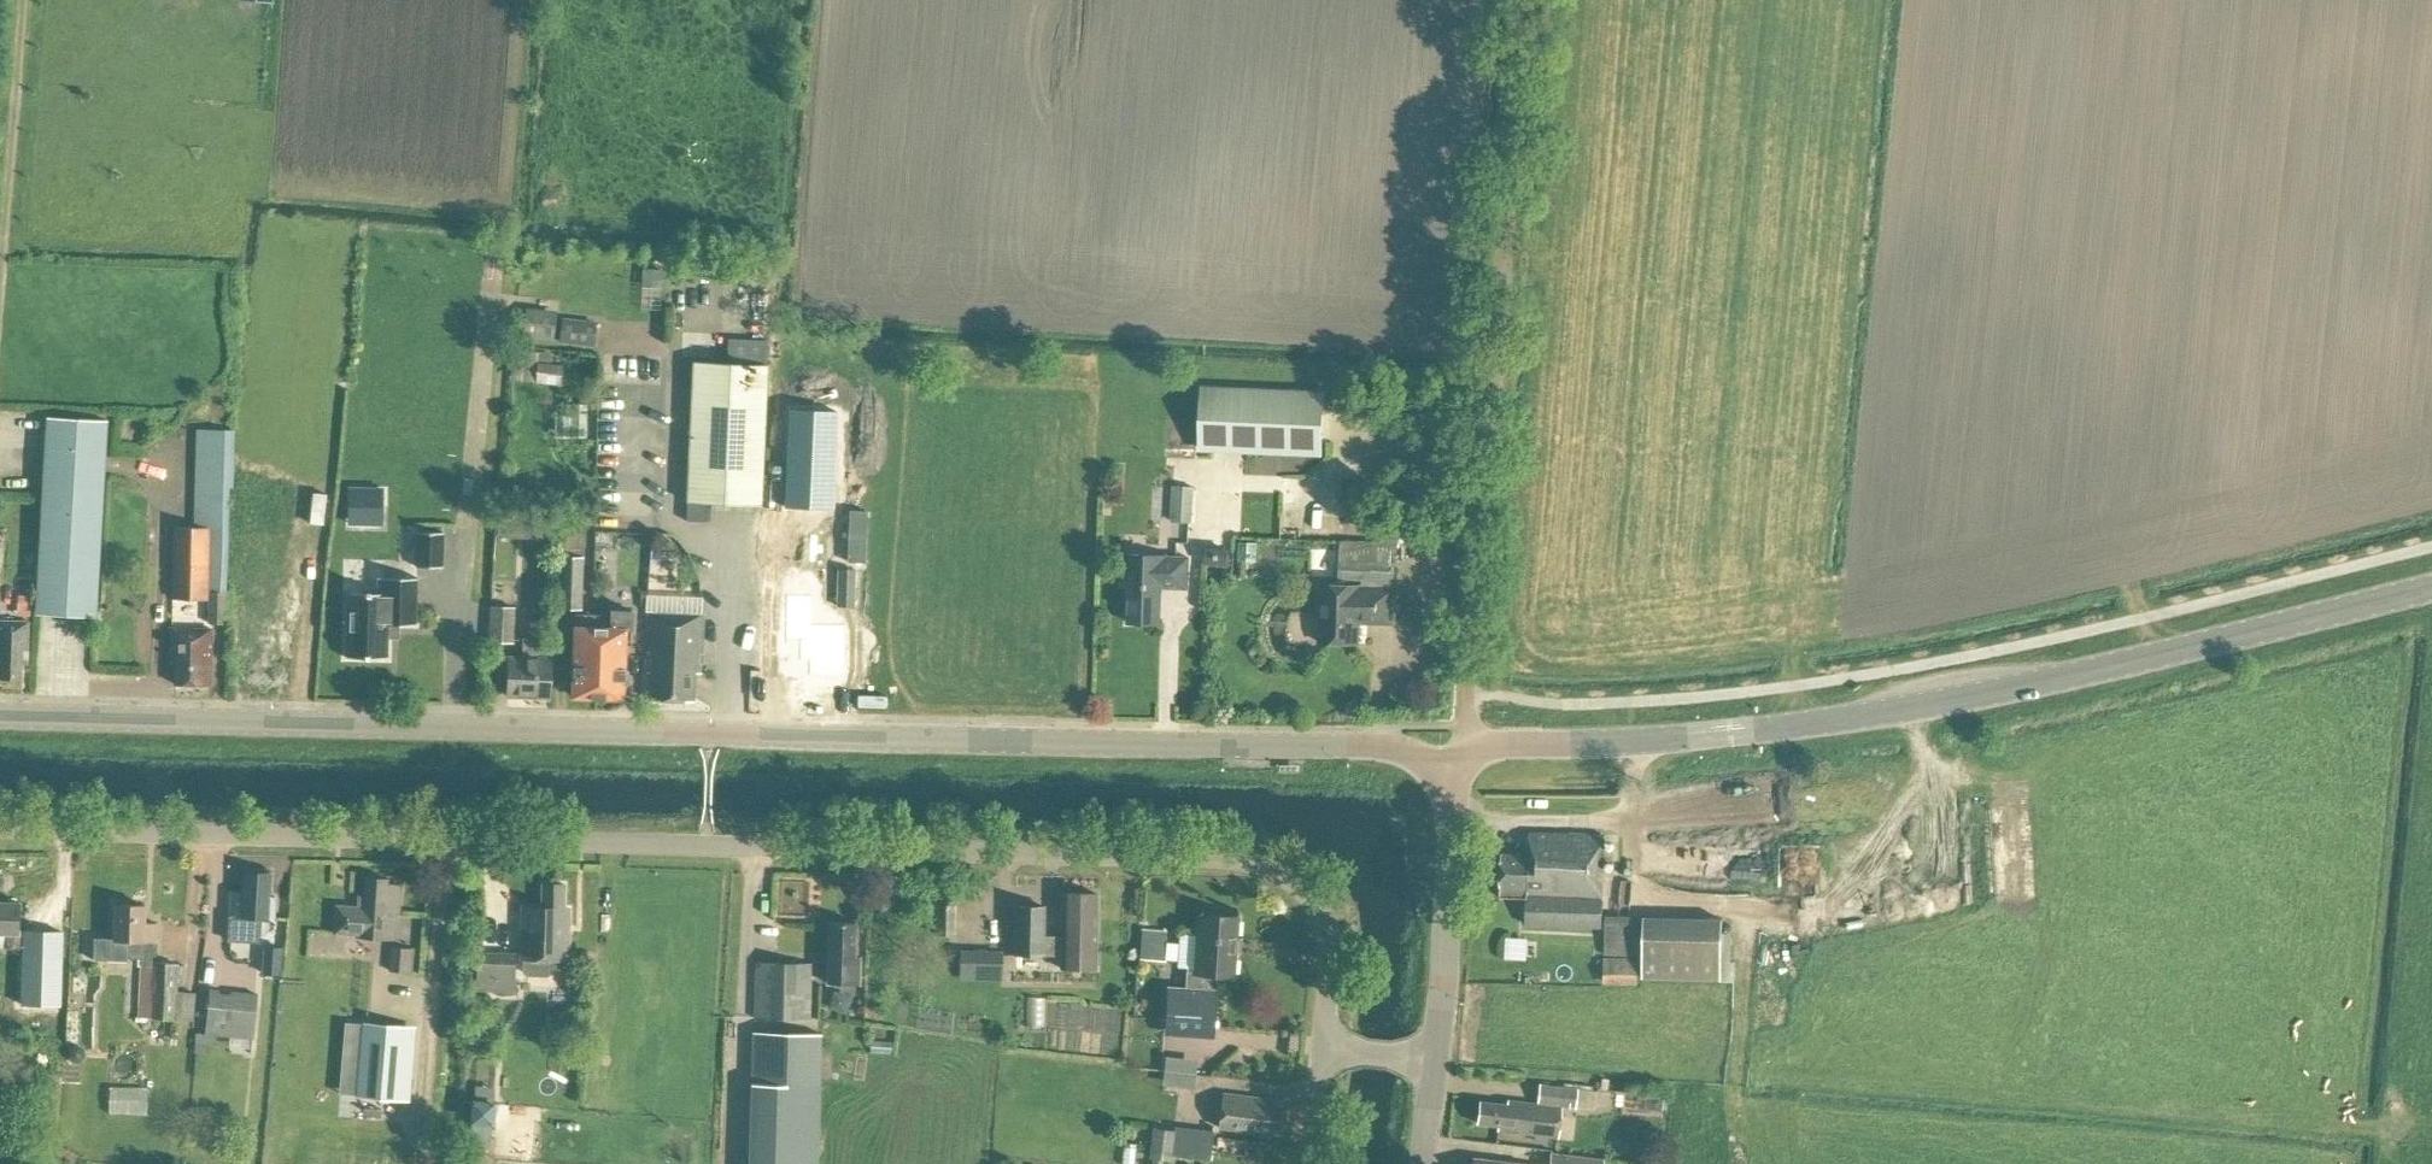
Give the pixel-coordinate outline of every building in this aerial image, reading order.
[(554,342),(557,312),(526,309),(523,339),(554,342)] [(562,318),(559,345),(594,348),(597,322),(562,318)] [(560,386),(562,365),(538,362),(535,383),(560,386)] [(695,363),(689,503),(687,522),(705,523),(705,522),(710,522),(711,504),(759,506),(765,366),(695,363)] [(1321,453),(1324,394),(1202,389),(1200,448),(1321,453)] [(558,434),(591,434),(592,401),(558,401),(558,434)] [(787,410),(784,507),(832,507),(836,410),(787,410)] [(47,417),(43,500),(37,609),(96,611),(106,420),(47,417)] [(210,600),(210,593),(226,593),(229,486),(233,486),(234,431),(196,430),(193,527),(175,527),(173,599),(210,600)] [(1172,521),(1192,522),(1193,487),(1173,486),(1172,521)] [(365,517),(365,504),(382,504),(382,489),(349,488),(349,517),(365,517)] [(527,518),(526,538),(552,539),(553,519),(527,518)] [(416,532),(415,569),(443,569),(443,533),(416,532)] [(1267,559),(1277,545),(1264,536),(1254,550),(1267,559)] [(1393,583),(1395,544),(1344,541),(1341,579),(1393,583)] [(1207,562),(1228,564),(1229,551),(1207,549),(1207,562)] [(1188,589),(1189,557),(1168,557),(1168,556),(1125,554),(1124,584),(1130,585),(1129,623),(1160,624),(1162,588),(1188,589)] [(582,611),(584,557),(560,556),(558,610),(582,611)] [(836,608),(855,608),(856,571),(837,571),(836,608)] [(418,579),(377,578),(376,594),(347,593),(345,659),(387,660),(388,626),(416,626),(418,579)] [(1360,587),(1360,586),(1322,584),(1319,642),(1358,644),(1359,623),(1394,625),(1395,589),(1360,587)] [(210,593),(210,600),(209,624),(225,624),(226,593),(210,593)] [(32,595),(17,595),(17,616),(31,616),(32,595)] [(786,595),(785,641),(799,641),(799,661),(808,662),(808,676),(842,677),(844,626),(811,625),(812,596),(786,595)] [(290,656),(291,635),(293,635),(294,599),(255,598),(254,634),(257,634),(256,655),(290,656)] [(487,643),(513,645),(515,609),(490,607),(487,643)] [(598,616),(595,698),(623,699),(625,631),(631,632),(632,611),(611,610),(611,617),(598,616)] [(645,660),(647,660),(647,672),(651,672),(649,700),(693,701),(694,673),(700,674),(703,615),(647,612),(645,660)] [(575,615),(574,626),(571,697),(595,698),(598,616),(575,615)] [(28,653),(29,623),(0,621),(0,652),(0,661),(0,678),(21,679),(22,652),(28,653)] [(174,684),(210,685),(212,629),(170,628),(169,666),(175,666),(174,684)] [(507,695),(549,697),(550,658),(549,658),(549,659),(539,659),(540,639),(523,638),(522,659),(508,658),(507,695)] [(1526,924),(1602,928),(1606,836),(1530,832),(1529,855),(1503,854),(1500,897),(1527,899),(1526,924)] [(230,892),(229,916),(228,942),(260,944),(261,921),(271,922),(271,918),(274,918),(275,897),(269,897),(270,873),(244,872),(242,893),(230,892)] [(358,897),(357,907),(336,906),(334,934),(355,935),(355,937),(390,940),(393,914),(399,915),(401,886),(388,885),(387,880),(366,878),(365,897),(358,897)] [(563,974),(563,960),(568,960),(569,908),(563,908),(564,884),(542,884),(542,907),(522,907),(521,958),(522,958),(522,974),(527,978),(546,978),(551,974),(563,974)] [(1094,955),(1094,933),(1095,933),(1096,891),(1062,891),(1060,937),(1043,937),(1043,906),(1015,906),(1014,954),(1043,955),(1043,954),(1059,954),(1059,967),(1094,968),(1094,955)] [(7,934),(7,949),(23,949),(24,931),(19,931),(20,903),(0,903),(0,934),(7,934)] [(115,905),(114,941),(94,940),(93,961),(127,962),(127,958),(142,959),(140,1017),(192,1021),(194,994),(175,992),(177,964),(154,963),(156,925),(144,924),(145,906),(115,905)] [(954,934),(955,905),(935,905),(935,934),(954,934)] [(1167,987),(1165,1026),(1164,1037),(1212,1041),(1215,990),(1213,990),(1214,975),(1234,977),(1238,917),(1229,916),(1225,912),(1210,911),(1205,915),(1197,914),(1193,973),(1187,972),(1186,988),(1167,987)] [(1641,956),(1641,918),(1641,917),(1606,916),(1605,954),(1641,956)] [(1722,920),(1641,918),(1641,956),(1644,956),(1643,979),(1722,981),(1722,920)] [(859,984),(860,957),(854,957),(855,923),(829,922),(827,957),(828,957),(827,983),(859,984)] [(1143,957),(1175,958),(1175,927),(1143,927),(1143,957)] [(62,1006),(65,932),(24,930),(22,1005),(62,1006)] [(1529,956),(1529,936),(1509,936),(1509,956),(1529,956)] [(262,972),(280,973),(281,944),(263,943),(262,972)] [(391,947),(389,970),(408,972),(410,949),(391,947)] [(961,951),(960,981),(1001,983),(1002,972),(1012,972),(1013,956),(1002,956),(1002,952),(961,951)] [(475,992),(498,993),(515,993),(516,953),(476,952),(475,992)] [(1603,981),(1637,982),(1638,959),(1604,958),(1603,981)] [(753,1018),(809,1019),(811,963),(755,962),(753,1018)] [(252,1037),(255,994),(210,990),(207,1033),(252,1037)] [(362,1023),(356,1094),(403,1098),(409,1027),(362,1023)] [(749,1163),(816,1163),(820,1034),(753,1032),(749,1163)] [(68,1057),(73,1062),(80,1062),(85,1057),(85,1050),(80,1045),(73,1045),(68,1050),(68,1057)] [(1165,1082),(1197,1085),(1200,1057),(1168,1054),(1165,1082)] [(151,1112),(151,1085),(112,1084),(112,1111),(151,1112)] [(1574,1109),(1576,1089),(1563,1088),(1539,1085),(1536,1104),(1507,1100),(1506,1105),(1480,1102),(1477,1123),(1497,1126),(1497,1130),(1557,1137),(1560,1107),(1574,1109)] [(1219,1127),(1281,1135),(1285,1102),(1223,1094),(1219,1127)] [(473,1123),(471,1147),(489,1148),(491,1124),(473,1123)] [(1213,1133),(1175,1128),(1175,1132),(1154,1129),(1150,1160),(1171,1163),(1172,1158),(1210,1163),(1213,1133)] [(1245,1157),(1247,1140),(1218,1137),(1216,1153),(1245,1157)] [(1549,1163),(1604,1163),(1604,1160),(1550,1154),(1549,1163)]
